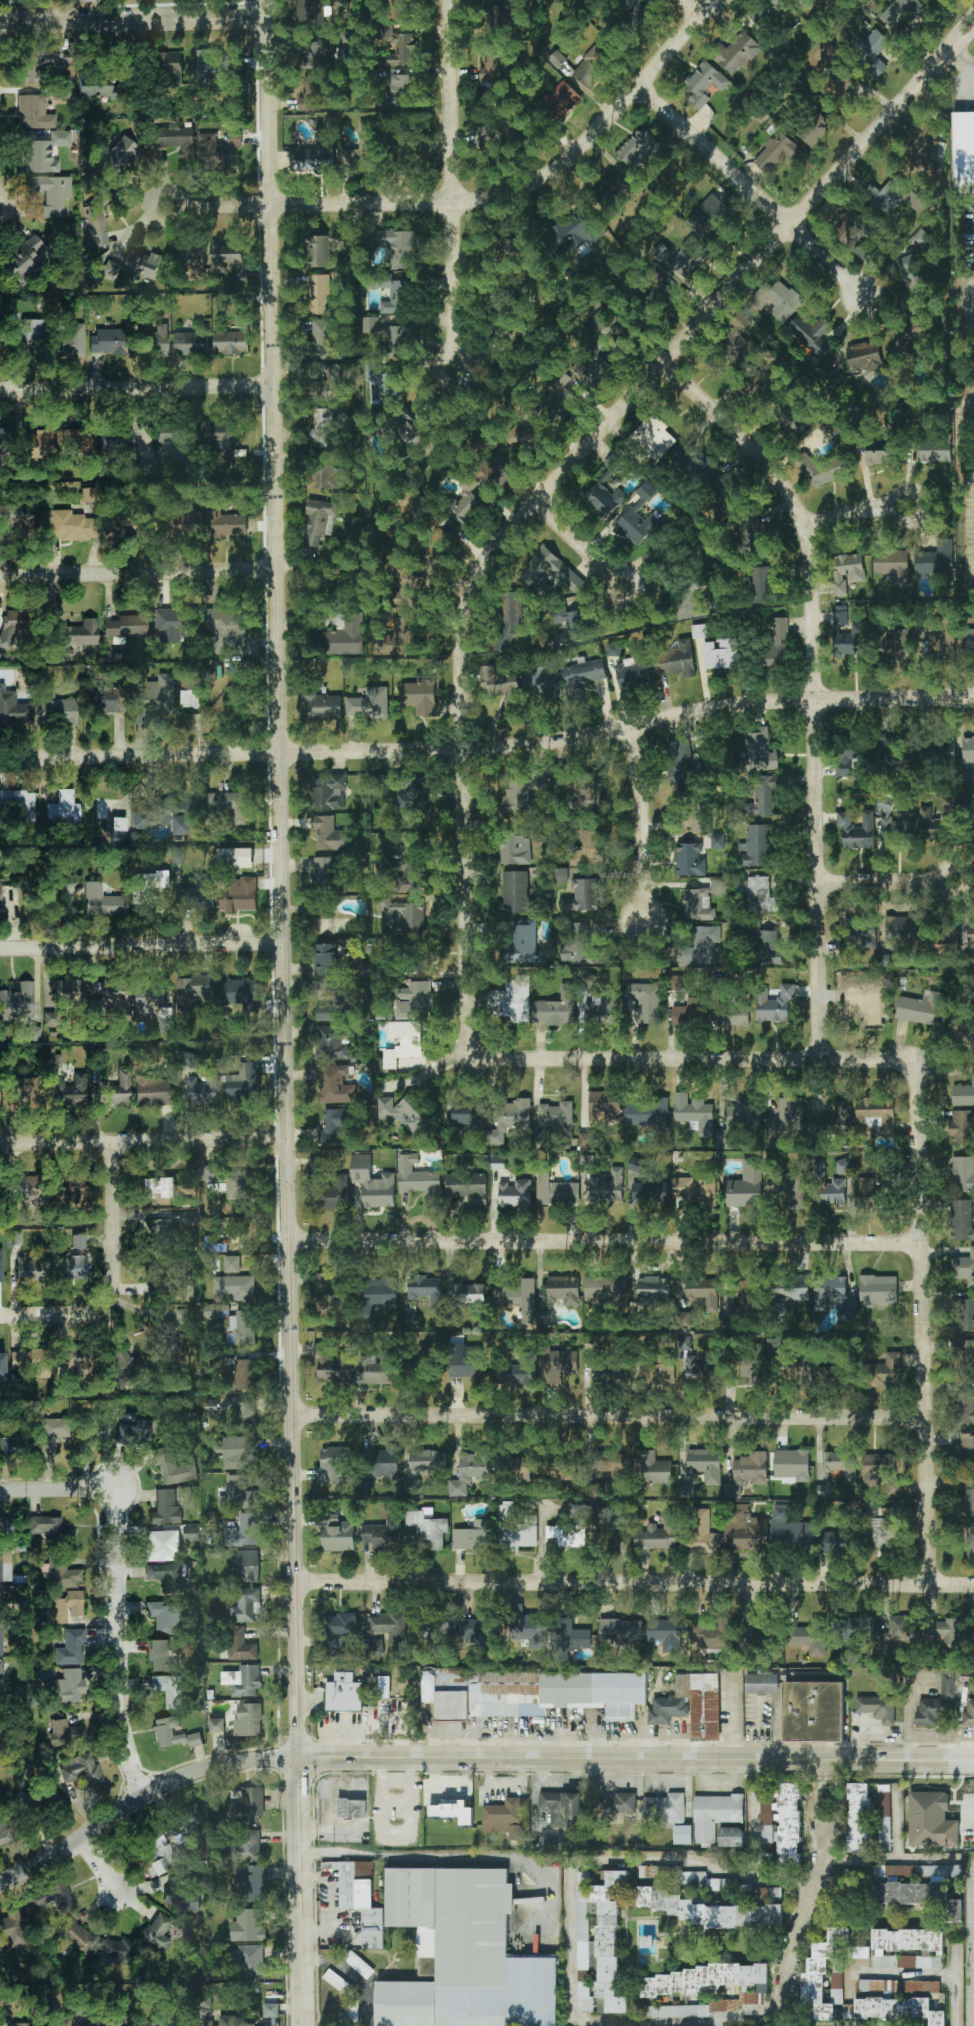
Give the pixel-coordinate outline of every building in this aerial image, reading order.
[(304,23),(324,23),(325,0),(304,0),(304,23)] [(747,10),(756,27),(786,11),(780,0),(766,0),(747,10)] [(896,32),(922,4),(917,0),(895,0),(880,17),(896,32)] [(647,8),(635,4),(629,19),(642,24),(647,8)] [(877,78),(888,67),(877,56),(890,42),(876,29),(852,54),(877,78)] [(763,49),(744,30),(715,58),(734,77),(763,49)] [(416,64),(415,33),(389,35),(390,65),(416,64)] [(331,40),(308,39),(307,68),(330,69),(331,40)] [(61,61),(61,46),(21,46),(22,83),(46,83),(46,71),(38,71),(38,61),(61,61)] [(571,70),(584,85),(610,62),(597,47),(571,70)] [(241,57),(216,58),(216,49),(197,50),(198,81),(241,80),(241,57)] [(503,81),(502,52),(481,53),(482,81),(503,81)] [(732,82),(705,60),(685,85),(694,93),(687,101),(700,111),(711,98),(705,93),(712,83),(723,92),(732,82)] [(407,105),(407,94),(416,94),(417,76),(392,75),(391,105),(407,105)] [(299,111),(323,110),(323,97),(331,97),(330,77),(304,77),(304,97),(298,97),(299,111)] [(127,100),(127,81),(79,80),(79,96),(110,96),(110,100),(127,100)] [(547,100),(565,117),(583,98),(565,82),(547,100)] [(45,94),(18,95),(19,128),(56,127),(55,114),(45,114),(45,94)] [(812,149),(834,126),(819,112),(797,135),(812,149)] [(952,113),(973,112),(973,194),(953,194),(952,113)] [(504,120),(504,138),(527,139),(527,121),(504,120)] [(935,175),(941,126),(922,124),(916,173),(935,175)] [(194,127),(153,128),(153,148),(180,147),(180,162),(195,162),(194,127)] [(635,172),(651,155),(655,159),(665,149),(642,127),(616,153),(635,172)] [(59,172),(59,160),(50,160),(50,146),(71,146),(71,130),(50,131),(50,140),(35,140),(35,132),(24,132),(24,172),(59,172)] [(198,134),(199,170),(234,169),(234,149),(242,148),(241,131),(228,131),(228,144),(217,144),(217,133),(198,134)] [(753,162),(768,175),(785,155),(797,165),(806,154),(781,131),(753,162)] [(138,156),(142,142),(113,135),(104,170),(122,174),(127,153),(138,156)] [(365,169),(380,149),(367,140),(352,160),(365,169)] [(290,149),(290,170),(334,171),(335,142),(315,142),(315,149),(290,149)] [(627,187),(615,173),(596,188),(608,202),(627,187)] [(64,217),(63,198),(70,198),(70,176),(30,177),(30,191),(43,191),(44,218),(64,217)] [(932,205),(893,177),(882,192),(871,184),(862,196),(891,216),(902,201),(924,216),(932,205)] [(110,245),(101,189),(91,191),(93,201),(82,203),(89,248),(110,245)] [(695,213),(712,227),(729,207),(712,193),(695,213)] [(862,230),(867,234),(872,227),(857,213),(838,234),(850,244),(862,230)] [(573,236),(586,243),(594,228),(576,218),(571,226),(559,220),(547,242),(564,251),(573,236)] [(911,239),(924,254),(936,243),(923,228),(911,239)] [(389,269),(416,269),(415,231),(367,231),(367,248),(389,248),(389,269)] [(12,283),(50,253),(35,234),(0,262),(0,267),(12,283)] [(332,235),(308,236),(309,268),(333,267),(332,235)] [(686,279),(709,254),(691,238),(668,263),(686,279)] [(855,250),(863,259),(870,252),(862,243),(855,250)] [(233,280),(245,280),(245,245),(212,245),(212,271),(233,271),(233,280)] [(138,278),(154,284),(163,257),(151,252),(150,256),(130,249),(124,267),(140,272),(138,278)] [(898,258),(905,295),(924,291),(917,255),(898,258)] [(121,266),(105,258),(98,273),(113,281),(121,266)] [(390,302),(380,302),(381,314),(411,312),(410,280),(393,281),(392,274),(383,274),(383,289),(390,288),(390,302)] [(804,302),(775,274),(751,299),(764,312),(767,309),(783,324),(804,302)] [(330,275),(311,275),(310,314),(340,315),(340,301),(330,301),(330,275)] [(660,308),(673,293),(664,285),(651,301),(660,308)] [(832,325),(819,314),(813,322),(801,311),(786,329),(821,359),(831,347),(820,338),(832,325)] [(249,354),(248,314),(236,314),(236,331),(214,332),(214,355),(249,354)] [(364,334),(387,333),(387,357),(411,357),(411,326),(379,327),(379,317),(363,317),(364,334)] [(610,331),(619,343),(638,329),(629,317),(616,326),(617,326),(610,331)] [(21,319),(20,348),(41,349),(42,319),(21,319)] [(345,359),(345,342),(337,343),(337,319),(311,320),(312,360),(345,359)] [(926,334),(921,319),(891,329),(899,354),(913,350),(909,339),(926,334)] [(85,354),(84,323),(61,323),(62,335),(53,335),(53,355),(85,354)] [(175,332),(174,355),(208,356),(209,324),(196,323),(196,333),(175,332)] [(168,324),(156,324),(156,332),(140,332),(140,354),(167,355),(168,324)] [(127,354),(127,329),(91,328),(91,354),(127,354)] [(598,353),(606,346),(598,337),(584,350),(588,354),(572,369),(587,385),(609,366),(598,353)] [(847,346),(851,374),(883,369),(878,341),(847,346)] [(345,393),(345,366),(324,366),(324,379),(313,380),(314,394),(345,393)] [(368,380),(381,380),(380,404),(396,404),(398,373),(368,372),(368,380)] [(581,389),(572,381),(549,403),(562,418),(579,402),(574,396),(581,389)] [(794,439),(810,424),(790,401),(773,416),(794,439)] [(348,408),(313,409),(314,448),(332,447),(332,427),(348,427),(348,408)] [(677,441),(666,430),(669,428),(654,413),(621,446),(633,458),(644,447),(658,461),(677,441)] [(830,416),(817,426),(829,440),(842,430),(830,416)] [(233,423),(221,423),(221,418),(203,418),(203,447),(221,447),(221,455),(233,455),(233,423)] [(534,449),(548,433),(534,421),(520,437),(534,449)] [(189,444),(189,426),(157,425),(156,454),(168,455),(168,443),(189,444)] [(133,429),(100,430),(100,450),(133,449),(133,429)] [(63,430),(62,454),(94,455),(95,430),(63,430)] [(18,433),(19,458),(51,457),(50,432),(18,433)] [(951,463),(951,441),(920,440),(920,462),(951,463)] [(866,445),(866,465),(894,464),(894,444),(866,445)] [(476,474),(491,488),(512,467),(497,452),(476,474)] [(852,474),(845,454),(813,465),(809,454),(799,458),(811,489),(852,474)] [(146,475),(157,475),(156,461),(146,462),(146,475)] [(335,462),(314,462),(315,489),(336,488),(335,462)] [(471,492),(476,486),(468,478),(459,487),(465,492),(446,512),(462,526),(483,503),(471,492)] [(639,546),(661,523),(652,515),(646,521),(637,513),(658,491),(647,481),(636,493),(642,498),(617,525),(639,546)] [(81,502),(96,501),(96,487),(80,488),(81,502)] [(614,511),(595,493),(585,503),(604,521),(614,511)] [(332,536),(337,503),(308,499),(301,551),(317,553),(320,534),(332,536)] [(247,514),(222,515),(222,505),(208,505),(208,535),(247,534),(247,514)] [(96,540),(96,517),(83,517),(83,514),(71,514),(71,509),(47,510),(48,540),(96,540)] [(203,511),(167,510),(167,532),(202,534),(203,511)] [(102,519),(104,538),(132,534),(130,515),(102,519)] [(759,516),(735,524),(745,554),(769,547),(759,516)] [(954,539),(937,539),(937,553),(918,552),(917,574),(953,575),(954,539)] [(525,565),(537,576),(544,568),(576,595),(587,583),(542,545),(525,565)] [(908,551),(875,551),(875,574),(892,575),(892,584),(908,584),(908,551)] [(835,596),(847,596),(846,576),(849,576),(850,583),(865,582),(864,555),(833,556),(835,596)] [(774,567),(750,567),(751,604),(775,603),(774,567)] [(425,577),(401,573),(397,605),(421,608),(425,577)] [(505,629),(495,630),(496,651),(510,651),(510,633),(523,632),(522,596),(504,597),(505,629)] [(848,606),(834,606),(835,625),(848,625),(848,606)] [(28,630),(29,610),(1,609),(0,634),(0,649),(13,649),(14,629),(28,630)] [(181,642),(181,632),(192,633),(192,609),(156,609),(155,636),(163,636),(163,642),(181,642)] [(246,652),(247,610),(207,609),(207,633),(212,633),(211,651),(246,652)] [(554,624),(568,623),(568,633),(585,632),(585,611),(554,611),(554,624)] [(328,655),(364,654),(363,613),(344,614),(345,630),(327,631),(328,655)] [(125,643),(125,638),(150,638),(149,614),(118,615),(118,620),(104,621),(105,637),(113,637),(113,644),(125,643)] [(788,618),(767,617),(766,667),(787,668),(787,642),(788,642),(788,618)] [(98,645),(98,618),(82,618),(82,624),(61,625),(62,654),(73,654),(73,645),(98,645)] [(416,618),(393,618),(393,635),(373,635),(373,651),(415,652),(416,618)] [(869,623),(852,623),(851,635),(835,634),(835,654),(868,655),(869,623)] [(707,638),(706,624),(692,625),(693,639),(707,638)] [(965,629),(965,652),(973,652),(973,629),(965,629)] [(910,631),(884,630),(884,659),(909,659),(910,631)] [(695,677),(691,638),(677,639),(678,650),(652,653),(655,676),(683,673),(684,678),(695,677)] [(738,639),(720,639),(720,649),(715,649),(714,642),(704,642),(705,669),(738,668),(738,639)] [(620,643),(607,644),(607,656),(620,656),(620,643)] [(618,688),(650,684),(646,651),(633,653),(633,657),(622,659),(623,664),(615,665),(618,688)] [(568,696),(581,693),(579,685),(607,679),(603,659),(563,667),(568,696)] [(504,693),(505,709),(519,708),(518,674),(494,675),(494,665),(480,666),(481,694),(504,693)] [(522,694),(560,693),(559,666),(538,667),(538,673),(521,673),(522,694)] [(135,723),(146,724),(147,711),(174,711),(175,674),(158,673),(158,682),(144,682),(144,691),(135,691),(135,723)] [(436,679),(427,679),(427,683),(403,683),(402,706),(417,706),(417,716),(436,716),(436,679)] [(15,703),(16,684),(0,683),(0,724),(33,725),(34,704),(15,703)] [(124,712),(123,686),(94,687),(95,713),(124,712)] [(346,698),(346,719),(389,717),(388,686),(366,687),(366,698),(346,698)] [(200,707),(200,691),(182,690),(181,707),(200,707)] [(77,699),(54,698),(54,695),(40,695),(40,722),(76,723),(77,699)] [(342,695),(309,695),(309,720),(342,720),(342,695)] [(768,726),(745,727),(746,757),(739,758),(739,771),(779,770),(778,752),(769,752),(768,726)] [(697,750),(709,747),(706,735),(694,738),(697,750)] [(896,738),(881,737),(880,761),(886,761),(886,770),(912,771),(913,750),(896,749),(896,738)] [(973,763),(973,738),(962,738),(963,763),(973,763)] [(670,786),(701,784),(699,763),(692,764),(690,740),(668,741),(670,786)] [(955,742),(926,741),(925,760),(954,761),(955,742)] [(850,776),(850,759),(866,758),(866,745),(838,746),(839,776),(850,776)] [(571,809),(601,808),(601,786),(591,786),(591,774),(568,774),(568,764),(555,765),(555,785),(570,784),(571,809)] [(547,771),(530,770),(529,780),(507,779),(507,814),(533,814),(533,799),(529,798),(529,789),(547,789),(547,771)] [(345,809),(344,774),(331,774),(331,779),(312,780),(313,810),(345,809)] [(776,775),(755,776),(755,804),(743,804),(743,816),(776,816),(776,775)] [(409,793),(398,793),(398,809),(426,810),(426,779),(410,778),(409,793)] [(80,824),(79,804),(74,804),(73,789),(57,789),(57,803),(46,804),(46,824),(80,824)] [(16,811),(16,822),(34,822),(35,791),(0,791),(0,811),(16,811)] [(214,817),(217,794),(207,792),(204,816),(214,817)] [(234,825),(249,825),(250,793),(217,793),(217,810),(235,810),(234,825)] [(942,811),(957,810),(957,795),(942,795),(942,811)] [(891,812),(894,799),(881,796),(878,808),(891,812)] [(126,799),(97,798),(96,819),(125,820),(126,799)] [(194,835),(193,800),(172,801),(172,800),(163,800),(163,807),(152,808),(153,810),(131,810),(131,828),(149,827),(149,825),(174,824),(175,836),(194,835)] [(953,815),(941,815),(941,820),(931,819),(931,807),(922,806),(921,839),(953,840),(953,815)] [(875,810),(863,810),(862,827),(852,826),(853,812),(838,812),(837,827),(843,827),(843,848),(875,849),(875,810)] [(690,832),(703,833),(703,816),(690,815),(690,832)] [(352,851),(353,830),(335,830),(335,816),(312,816),(312,831),(318,831),(318,850),(352,851)] [(738,844),(738,867),(771,866),(771,824),(746,825),(747,844),(738,844)] [(571,866),(603,865),(602,830),(581,830),(581,849),(570,849),(571,866)] [(530,831),(503,832),(503,865),(531,864),(530,831)] [(702,842),(676,844),(677,876),(704,875),(702,842)] [(253,849),(217,848),(217,867),(253,867),(253,849)] [(314,886),(338,886),(338,857),(314,858),(314,886)] [(393,893),(420,893),(419,860),(393,860),(393,893)] [(554,869),(554,883),(568,882),(567,869),(554,869)] [(529,872),(504,871),(504,903),(500,903),(500,912),(535,913),(535,901),(528,901),(529,872)] [(170,872),(131,872),(131,904),(153,904),(154,888),(170,889),(170,872)] [(778,912),(778,897),(770,898),(769,876),(748,877),(749,912),(778,912)] [(220,911),(256,911),(257,879),(220,879),(220,911)] [(598,910),(597,879),(573,879),(573,899),(561,899),(561,911),(598,910)] [(709,893),(721,896),(725,883),(712,880),(709,893)] [(101,881),(84,881),(85,915),(127,914),(127,896),(102,896),(101,881)] [(176,888),(176,906),(211,905),(211,886),(176,888)] [(709,888),(683,889),(684,921),(716,920),(715,908),(710,908),(709,888)] [(425,903),(390,903),(390,900),(381,900),(381,922),(395,922),(395,932),(400,932),(400,935),(425,935),(425,903)] [(918,917),(886,916),(885,938),(917,939),(918,917)] [(536,921),(510,921),(511,964),(545,963),(545,950),(537,950),(536,921)] [(954,951),(961,925),(946,921),(939,946),(954,951)] [(589,923),(565,923),(566,964),(602,963),(602,951),(590,951),(589,923)] [(714,964),(714,943),(720,943),(720,926),(693,927),(694,947),(675,948),(676,966),(714,964)] [(779,931),(759,931),(758,965),(779,965),(779,931)] [(315,976),(337,977),(338,944),(316,944),(315,976)] [(413,972),(431,972),(431,958),(413,959),(413,972)] [(214,996),(214,975),(177,977),(178,1011),(198,1010),(197,996),(214,996)] [(488,1015),(511,1016),(511,1023),(529,1023),(530,975),(516,975),(516,981),(506,981),(506,991),(488,990),(488,1015)] [(55,980),(56,1002),(84,1001),(83,979),(55,980)] [(222,981),(222,1005),(243,1005),(243,1012),(258,1012),(257,980),(222,981)] [(32,981),(19,981),(19,991),(0,991),(0,1019),(3,1019),(3,1014),(32,1014),(32,981)] [(397,1019),(429,1018),(428,1006),(432,1006),(432,981),(409,982),(410,1001),(396,1002),(397,1019)] [(660,983),(625,984),(626,998),(639,998),(640,1024),(661,1024),(660,983)] [(533,1001),(533,1024),(574,1025),(575,984),(561,984),(561,1001),(533,1001)] [(757,1021),(789,1021),(789,999),(795,999),(795,984),(781,984),(781,998),(770,998),(770,993),(757,993),(757,1021)] [(164,1008),(165,986),(137,986),(136,1016),(152,1017),(152,1008),(164,1008)] [(882,991),(859,991),(859,986),(843,986),(843,1011),(863,1011),(864,1022),(882,1022),(882,991)] [(92,1005),(91,1010),(102,1011),(102,1004),(120,1006),(122,989),(100,987),(98,1006),(92,1005)] [(316,1005),(316,1021),(352,1020),(352,987),(334,988),(334,1005),(316,1005)] [(895,1018),(937,1026),(944,993),(928,990),(926,1001),(900,996),(895,1018)] [(592,1002),(586,1001),(584,1022),(616,1024),(618,996),(592,995),(592,1002)] [(672,1007),(672,1026),(703,1026),(703,998),(687,998),(687,1007),(672,1007)] [(717,1027),(749,1026),(748,998),(716,999),(717,1027)] [(949,1027),(972,1048),(973,1047),(973,1027),(961,1015),(949,1027)] [(422,1057),(421,1021),(387,1022),(388,1039),(399,1039),(399,1048),(384,1048),(384,1069),(398,1069),(398,1058),(422,1057)] [(25,1039),(39,1041),(40,1027),(27,1025),(25,1039)] [(317,1025),(316,1060),(349,1061),(349,1044),(342,1044),(342,1026),(317,1025)] [(200,1067),(200,1055),(185,1054),(184,1067),(200,1067)] [(260,1099),(259,1062),(240,1063),(240,1075),(227,1075),(227,1099),(260,1099)] [(973,1065),(972,1086),(953,1085),(953,1105),(973,1106),(973,1065)] [(130,1103),(129,1069),(115,1069),(115,1080),(101,1081),(102,1104),(130,1103)] [(86,1103),(85,1072),(69,1073),(69,1083),(56,1083),(57,1105),(86,1103)] [(218,1103),(219,1072),(205,1072),(205,1080),(188,1080),(187,1103),(218,1103)] [(40,1077),(3,1077),(4,1108),(17,1107),(16,1101),(41,1100),(40,1077)] [(173,1106),(172,1078),(134,1079),(135,1107),(173,1106)] [(413,1136),(435,1116),(412,1091),(390,1112),(413,1136)] [(620,1092),(589,1092),(589,1122),(599,1122),(599,1113),(604,1113),(605,1123),(620,1122),(620,1092)] [(699,1137),(713,1137),(713,1104),(705,1104),(705,1099),(690,1099),(690,1093),(675,1093),(675,1122),(699,1122),(699,1137)] [(626,1125),(668,1126),(669,1098),(647,1097),(647,1104),(626,1103),(626,1125)] [(765,1119),(765,1135),(801,1137),(803,1099),(779,1098),(779,1120),(765,1119)] [(531,1099),(502,1099),(502,1130),(487,1130),(487,1145),(505,1145),(505,1127),(516,1127),(516,1132),(531,1132),(531,1099)] [(573,1101),(560,1101),(560,1105),(537,1105),(537,1148),(550,1148),(550,1127),(573,1127),(573,1101)] [(852,1101),(836,1101),(836,1116),(812,1115),(812,1134),(851,1135),(852,1101)] [(973,1144),(973,1111),(952,1111),(953,1144),(973,1144)] [(472,1131),(484,1131),(483,1115),(471,1115),(472,1131)] [(318,1144),(342,1143),(341,1120),(317,1121),(318,1144)] [(579,1146),(593,1147),(593,1133),(580,1132),(579,1146)] [(399,1155),(400,1195),(441,1193),(440,1171),(413,1172),(413,1164),(419,1164),(419,1154),(399,1155)] [(395,1207),(394,1173),(382,1173),(382,1179),(371,1180),(371,1155),(352,1155),(352,1184),(363,1184),(363,1208),(395,1207)] [(594,1155),(581,1156),(581,1170),(595,1170),(594,1155)] [(492,1169),(505,1169),(505,1156),(492,1156),(492,1169)] [(348,1174),(329,1174),(328,1157),(310,1157),(310,1181),(316,1180),(317,1209),(348,1209),(348,1174)] [(628,1169),(641,1173),(644,1160),(631,1157),(628,1169)] [(952,1157),(953,1193),(973,1192),(973,1157),(952,1157)] [(835,1161),(838,1175),(853,1172),(850,1158),(835,1161)] [(743,1180),(726,1180),(726,1207),(762,1207),(761,1159),(742,1159),(743,1180)] [(846,1181),(824,1181),(825,1162),(813,1161),(813,1205),(845,1206),(846,1181)] [(591,1202),(624,1202),(623,1167),(612,1167),(612,1180),(590,1180),(591,1202)] [(894,1182),(893,1168),(882,1168),(882,1183),(894,1182)] [(580,1183),(550,1183),(550,1173),(537,1173),(537,1204),(579,1204),(580,1183)] [(486,1174),(446,1174),(447,1197),(472,1197),(472,1207),(487,1207),(486,1174)] [(767,1174),(767,1195),(786,1195),(786,1206),(804,1206),(805,1174),(767,1174)] [(10,1201),(34,1200),(34,1205),(45,1205),(45,1195),(40,1195),(39,1175),(10,1176),(10,1201)] [(673,1178),(673,1203),(716,1202),(715,1176),(696,1176),(696,1178),(673,1178)] [(175,1196),(174,1178),(143,1178),(143,1199),(155,1198),(155,1196),(175,1196)] [(857,1207),(879,1208),(879,1189),(874,1189),(874,1178),(858,1178),(857,1207)] [(532,1180),(515,1179),(515,1184),(499,1184),(499,1206),(531,1207),(532,1180)] [(633,1183),(634,1203),(669,1202),(668,1182),(633,1183)] [(80,1205),(81,1185),(68,1184),(68,1188),(58,1188),(58,1204),(80,1205)] [(951,1200),(952,1241),(973,1241),(973,1229),(972,1229),(972,1200),(951,1200)] [(195,1212),(181,1212),(181,1224),(194,1224),(195,1212)] [(150,1220),(151,1247),(178,1246),(178,1228),(173,1228),(172,1219),(150,1220)] [(970,1246),(970,1257),(952,1257),(952,1276),(967,1276),(967,1287),(973,1287),(973,1246),(970,1246)] [(87,1279),(86,1255),(59,1256),(60,1279),(87,1279)] [(17,1258),(18,1278),(44,1277),(43,1257),(17,1258)] [(238,1257),(225,1257),(225,1272),(238,1272),(238,1257)] [(332,1274),(314,1273),(312,1306),(339,1307),(340,1287),(332,1287),(332,1274)] [(579,1276),(548,1277),(549,1305),(580,1305),(579,1276)] [(626,1276),(584,1277),(585,1299),(604,1298),(605,1306),(627,1306),(626,1276)] [(860,1276),(859,1305),(897,1306),(898,1276),(860,1276)] [(254,1277),(214,1278),(215,1300),(254,1299),(254,1277)] [(410,1277),(409,1298),(431,1298),(430,1312),(441,1312),(442,1278),(410,1277)] [(638,1277),(639,1308),(657,1308),(656,1300),(669,1300),(669,1277),(638,1277)] [(809,1300),(809,1277),(773,1277),(773,1312),(788,1312),(787,1300),(809,1300)] [(815,1311),(828,1311),(828,1303),(847,1302),(846,1277),(814,1278),(815,1311)] [(398,1278),(362,1278),(362,1319),(373,1319),(373,1308),(398,1309),(398,1278)] [(706,1312),(718,1312),(717,1279),(686,1279),(687,1306),(697,1306),(697,1298),(706,1298),(706,1312)] [(730,1279),(729,1308),(740,1309),(740,1304),(759,1305),(760,1280),(730,1279)] [(535,1282),(493,1283),(494,1301),(504,1301),(504,1308),(520,1307),(520,1326),(536,1325),(535,1282)] [(485,1285),(453,1284),(453,1296),(461,1296),(461,1304),(474,1304),(474,1317),(484,1317),(485,1285)] [(955,1300),(956,1332),(973,1331),(973,1300),(955,1300)] [(220,1318),(221,1306),(205,1305),(205,1318),(220,1318)] [(196,1309),(176,1309),(176,1323),(167,1324),(167,1330),(196,1329),(196,1309)] [(255,1345),(255,1311),(236,1311),(236,1318),(233,1318),(233,1344),(255,1345)] [(406,1315),(405,1328),(418,1328),(419,1316),(406,1315)] [(598,1349),(598,1335),(585,1335),(585,1349),(598,1349)] [(768,1356),(784,1357),(784,1339),(768,1338),(768,1356)] [(973,1373),(973,1340),(957,1341),(959,1374),(973,1373)] [(351,1382),(351,1352),(337,1352),(337,1360),(328,1360),(329,1343),(316,1343),(316,1381),(351,1382)] [(439,1346),(419,1345),(418,1367),(438,1368),(439,1346)] [(393,1384),(394,1346),(381,1346),(380,1363),(369,1363),(369,1357),(360,1356),(359,1383),(393,1384)] [(482,1381),(481,1346),(466,1347),(467,1357),(450,1357),(451,1378),(472,1377),(472,1382),(482,1381)] [(66,1377),(90,1376),(89,1349),(58,1350),(59,1368),(65,1368),(66,1377)] [(543,1349),(542,1384),(561,1384),(562,1373),(577,1374),(578,1350),(543,1349)] [(137,1355),(130,1359),(125,1350),(108,1359),(120,1383),(145,1370),(137,1355)] [(902,1352),(886,1352),(886,1364),(875,1364),(874,1386),(901,1386),(902,1352)] [(651,1357),(640,1357),(640,1385),(674,1385),(674,1354),(655,1354),(655,1363),(651,1363),(651,1357)] [(749,1378),(749,1385),(763,1386),(764,1355),(738,1354),(737,1377),(749,1378)] [(696,1355),(685,1355),(686,1384),(718,1384),(718,1355),(702,1355),(703,1365),(696,1365),(696,1355)] [(255,1360),(236,1360),(235,1390),(254,1390),(255,1360)] [(497,1371),(497,1383),(525,1384),(526,1365),(503,1364),(503,1371),(497,1371)] [(610,1382),(609,1365),(593,1365),(593,1382),(610,1382)] [(790,1381),(811,1383),(812,1366),(791,1365),(790,1381)] [(841,1367),(818,1367),(818,1384),(841,1383),(841,1367)] [(973,1424),(973,1392),(955,1392),(955,1424),(973,1424)] [(256,1403),(236,1402),(236,1429),(255,1430),(256,1403)] [(110,1424),(95,1423),(96,1414),(82,1413),(79,1445),(109,1448),(110,1424)] [(41,1456),(56,1455),(56,1437),(66,1436),(66,1418),(40,1419),(41,1456)] [(118,1424),(117,1440),(150,1442),(151,1420),(136,1419),(136,1425),(118,1424)] [(961,1435),(960,1466),(973,1466),(973,1435),(961,1435)] [(28,1456),(28,1437),(0,1436),(0,1440),(0,1456),(28,1456)] [(224,1470),(256,1469),(255,1436),(223,1437),(224,1470)] [(160,1464),(163,1485),(198,1480),(196,1464),(180,1467),(176,1444),(151,1448),(153,1465),(160,1464)] [(321,1467),(317,1467),(316,1483),(350,1484),(351,1448),(321,1447),(321,1467)] [(398,1480),(399,1449),(369,1448),(369,1480),(398,1480)] [(618,1470),(620,1452),(594,1448),(592,1465),(599,1466),(598,1467),(618,1470)] [(775,1481),(809,1482),(810,1451),(776,1450),(775,1481)] [(410,1472),(446,1473),(446,1451),(410,1451),(410,1472)] [(492,1452),(461,1451),(460,1474),(482,1474),(482,1475),(491,1475),(492,1452)] [(671,1461),(656,1461),(655,1451),(636,1451),(637,1483),(672,1483),(671,1461)] [(767,1451),(749,1451),(749,1458),(732,1458),(733,1483),(724,1483),(724,1499),(742,1499),(741,1481),(768,1481),(767,1451)] [(721,1485),(720,1452),(686,1453),(686,1475),(705,1474),(705,1485),(721,1485)] [(856,1483),(856,1453),(824,1452),(824,1485),(817,1485),(817,1499),(830,1499),(830,1471),(843,1471),(843,1483),(856,1483)] [(896,1454),(863,1455),(864,1486),(880,1485),(879,1475),(897,1474),(896,1454)] [(539,1486),(537,1456),(498,1458),(498,1469),(504,1469),(504,1478),(523,1477),(523,1487),(539,1486)] [(219,1509),(261,1508),(261,1488),(247,1488),(247,1475),(227,1476),(227,1496),(218,1497),(219,1509)] [(961,1477),(960,1516),(973,1517),(973,1477),(961,1477)] [(902,1495),(902,1482),(888,1482),(888,1495),(902,1495)] [(679,1499),(693,1498),(693,1485),(679,1485),(679,1499)] [(156,1489),(155,1512),(151,1512),(151,1523),(181,1524),(182,1507),(175,1507),(176,1489),(156,1489)] [(537,1547),(537,1517),(524,1517),(524,1524),(514,1524),(514,1503),(498,1503),(497,1549),(519,1549),(519,1547),(537,1547)] [(586,1547),(585,1505),(575,1505),(576,1526),(546,1526),(546,1539),(558,1538),(558,1548),(586,1547)] [(724,1550),(762,1550),(762,1541),(768,1541),(768,1518),(750,1518),(750,1505),(734,1505),(734,1512),(724,1512),(724,1550)] [(771,1547),(813,1548),(814,1523),(788,1522),(789,1505),(773,1505),(771,1547)] [(709,1510),(695,1510),(695,1534),(682,1534),(682,1552),(721,1552),(721,1534),(710,1534),(709,1510)] [(448,1519),(424,1519),(423,1511),(406,1511),(406,1526),(415,1526),(415,1549),(443,1548),(443,1533),(448,1533),(448,1519)] [(676,1512),(664,1513),(664,1526),(647,1526),(647,1532),(635,1532),(635,1549),(676,1549),(676,1512)] [(261,1546),(261,1513),(239,1513),(240,1525),(227,1526),(227,1546),(261,1546)] [(11,1532),(11,1517),(0,1516),(0,1531),(11,1532)] [(61,1516),(27,1517),(28,1534),(46,1533),(46,1540),(61,1540),(61,1516)] [(887,1518),(869,1519),(870,1548),(898,1547),(897,1526),(887,1526),(887,1518)] [(493,1551),(494,1520),(473,1519),(473,1529),(453,1529),(453,1550),(493,1551)] [(355,1523),(325,1522),(324,1551),(354,1552),(355,1523)] [(400,1523),(362,1524),(362,1544),(372,1543),(372,1550),(400,1550),(400,1523)] [(200,1542),(200,1527),(184,1526),(184,1542),(200,1542)] [(178,1530),(146,1531),(146,1561),(178,1561),(178,1530)] [(820,1552),(852,1552),(852,1542),(848,1542),(848,1532),(820,1533),(820,1552)] [(0,1550),(0,1582),(11,1581),(10,1549),(0,1550)] [(259,1582),(259,1551),(236,1551),(237,1582),(259,1582)] [(65,1569),(65,1559),(47,1559),(48,1563),(41,1564),(41,1587),(80,1585),(79,1569),(65,1569)] [(164,1590),(184,1591),(185,1564),(146,1563),(146,1580),(164,1581),(164,1590)] [(231,1607),(231,1622),(255,1622),(255,1603),(260,1603),(260,1588),(238,1588),(238,1607),(231,1607)] [(83,1591),(62,1590),(62,1595),(53,1595),(53,1621),(66,1621),(66,1616),(82,1616),(83,1591)] [(147,1617),(155,1617),(155,1630),(184,1630),(183,1602),(147,1603),(147,1617)] [(360,1613),(326,1613),(326,1648),(344,1648),(344,1636),(360,1636),(360,1613)] [(369,1633),(388,1633),(388,1645),(406,1645),(407,1613),(379,1613),(379,1616),(369,1616),(369,1633)] [(494,1646),(493,1614),(463,1615),(464,1647),(494,1646)] [(418,1633),(457,1632),(457,1615),(417,1616),(418,1633)] [(546,1649),(547,1619),(511,1617),(510,1640),(530,1640),(529,1648),(546,1649)] [(696,1629),(697,1649),(730,1648),(729,1617),(715,1618),(715,1629),(696,1629)] [(874,1618),(837,1617),(836,1637),(873,1638),(874,1618)] [(591,1630),(573,1630),(573,1618),(552,1618),(553,1661),(568,1660),(567,1650),(592,1649),(591,1630)] [(809,1656),(825,1657),(826,1618),(812,1618),(812,1628),(793,1627),(793,1646),(809,1646),(809,1656)] [(919,1641),(919,1618),(882,1618),(882,1629),(889,1629),(889,1642),(919,1641)] [(599,1620),(600,1641),(643,1640),(642,1619),(599,1620)] [(663,1654),(681,1653),(680,1619),(648,1620),(648,1641),(663,1641),(663,1654)] [(962,1620),(936,1620),(936,1639),(944,1639),(944,1651),(962,1651),(962,1620)] [(743,1645),(769,1643),(768,1624),(743,1625),(743,1645)] [(258,1643),(245,1644),(245,1625),(229,1626),(229,1660),(258,1660),(258,1643)] [(54,1664),(84,1664),(83,1628),(64,1629),(64,1647),(54,1647),(54,1664)] [(168,1639),(149,1640),(149,1671),(179,1670),(178,1650),(168,1650),(168,1639)] [(384,1656),(384,1640),(371,1639),(370,1656),(384,1656)] [(259,1665),(240,1665),(240,1672),(230,1672),(230,1674),(222,1674),(222,1684),(231,1684),(232,1697),(260,1697),(259,1665)] [(56,1677),(50,1677),(51,1702),(83,1701),(83,1679),(80,1679),(80,1668),(55,1668),(56,1677)] [(422,1671),(648,1675),(646,1705),(635,1704),(637,1723),(606,1720),(605,1710),(539,1709),(539,1704),(521,1704),(520,1719),(467,1717),(468,1720),(433,1721),(435,1705),(422,1704),(422,1671)] [(326,1681),(335,1682),(336,1672),(354,1672),(354,1684),(363,1682),(364,1712),(325,1714),(326,1681)] [(648,1726),(648,1712),(653,1711),(653,1698),(676,1699),(675,1676),(719,1675),(720,1742),(690,1741),(690,1717),(670,1718),(670,1727),(648,1726)] [(745,1675),(778,1675),(778,1694),(746,1694),(745,1675)] [(189,1676),(152,1676),(152,1691),(164,1691),(164,1708),(185,1708),(185,1691),(189,1691),(189,1676)] [(918,1699),(940,1701),(941,1677),(954,1676),(956,1719),(937,1719),(936,1728),(915,1727),(915,1713),(919,1713),(918,1699)] [(783,1682),(842,1681),(841,1741),(783,1743),(783,1682)] [(857,1712),(856,1698),(894,1697),(893,1726),(883,1726),(883,1719),(874,1720),(873,1713),(857,1712)] [(968,1700),(973,1700),(973,1725),(963,1725),(962,1714),(966,1714),(968,1700)] [(262,1704),(236,1704),(236,1736),(262,1736),(262,1704)] [(67,1727),(66,1718),(49,1720),(53,1748),(83,1744),(81,1725),(67,1727)] [(225,1733),(224,1718),(210,1719),(210,1733),(225,1733)] [(157,1747),(183,1744),(181,1727),(155,1729),(157,1747)] [(63,1784),(83,1778),(85,1786),(101,1781),(92,1752),(57,1763),(63,1784)] [(761,1842),(779,1842),(779,1866),(801,1866),(800,1783),(773,1784),(773,1797),(761,1797),(761,1842)] [(849,1784),(849,1852),(870,1852),(870,1784),(849,1784)] [(890,1785),(879,1785),(880,1851),(891,1851),(890,1785)] [(241,1788),(241,1800),(230,1800),(230,1815),(264,1814),(264,1788),(241,1788)] [(910,1846),(959,1846),(959,1820),(949,1820),(949,1792),(910,1792),(910,1846)] [(581,1793),(540,1793),(539,1810),(551,1810),(551,1827),(581,1828),(581,1793)] [(644,1825),(685,1824),(684,1793),(668,1793),(668,1797),(644,1798),(644,1825)] [(744,1823),(743,1796),(694,1796),(695,1846),(716,1846),(715,1823),(744,1823)] [(466,1800),(441,1799),(441,1806),(431,1806),(431,1818),(461,1819),(461,1825),(472,1826),(473,1808),(466,1808),(466,1800)] [(337,1801),(366,1801),(366,1818),(336,1820),(337,1801)] [(170,1838),(176,1836),(179,1844),(195,1837),(192,1830),(205,1825),(199,1806),(162,1819),(170,1838)] [(13,1839),(0,1812),(0,1845),(13,1839)] [(691,1844),(691,1825),(675,1825),(675,1844),(691,1844)] [(170,1850),(158,1827),(138,1837),(158,1875),(170,1868),(162,1854),(170,1850)] [(743,1847),(743,1828),(720,1828),(719,1847),(743,1847)] [(230,1831),(229,1862),(265,1863),(265,1850),(260,1850),(260,1833),(230,1831)] [(340,1863),(373,1863),(372,1907),(383,1908),(384,1950),(362,1950),(362,1910),(339,1910),(340,1863)] [(885,1866),(885,1883),(874,1883),(874,1904),(932,1903),(932,1893),(942,1893),(942,1877),(963,1877),(963,1865),(885,1866)] [(235,1875),(234,1894),(244,1895),(243,1901),(265,1901),(266,1866),(244,1866),(243,1875),(235,1875)] [(557,1959),(556,2025),(375,2025),(375,1983),(417,1982),(418,1956),(413,1944),(418,1928),(385,1927),(385,1868),(506,1869),(506,1957),(557,1959)] [(578,2012),(594,2012),(593,1997),(590,1997),(589,1978),(596,1978),(596,1998),(605,1998),(606,2014),(628,2013),(627,1997),(617,1997),(617,1901),(611,1901),(611,1888),(628,1888),(628,1871),(606,1871),(606,1886),(589,1886),(589,1872),(577,1872),(578,2012)] [(52,1902),(57,1914),(75,1907),(64,1880),(26,1896),(32,1910),(52,1902)] [(782,1905),(694,1906),(694,1900),(681,1900),(680,1895),(668,1895),(667,1890),(654,1891),(654,1886),(637,1887),(637,1907),(653,1907),(653,1911),(667,1911),(667,1916),(680,1916),(680,1920),(692,1920),(692,1928),(782,1927),(782,1905)] [(781,1899),(781,1889),(755,1888),(755,1899),(781,1899)] [(199,1910),(200,1890),(164,1889),(164,1909),(199,1910)] [(962,1922),(962,1900),(948,1900),(947,1922),(962,1922)] [(266,1941),(266,1929),(263,1929),(263,1909),(237,1908),(237,1922),(231,1922),(231,1941),(266,1941)] [(138,1936),(162,1954),(172,1940),(163,1934),(173,1921),(158,1910),(138,1936)] [(19,1911),(0,1916),(0,1950),(27,1943),(19,1911)] [(801,2005),(814,2005),(814,2021),(834,2021),(834,2004),(843,2004),(843,1959),(836,1959),(836,1944),(850,1944),(850,1928),(828,1928),(828,1943),(813,1943),(813,1959),(807,1959),(807,1974),(801,1974),(801,2005)] [(873,1929),(873,1968),(943,1968),(943,1930),(873,1929)] [(640,1947),(639,1937),(650,1937),(651,1948),(640,1947)] [(101,1938),(100,1959),(132,1960),(133,1940),(101,1938)] [(265,1945),(234,1945),(233,1978),(264,1978),(265,1945)] [(870,1947),(848,1947),(848,1958),(870,1959),(870,1947)] [(768,1970),(641,1968),(641,1997),(672,1997),(672,1992),(686,1992),(686,1996),(697,1996),(697,1992),(719,1992),(719,1985),(740,1985),(740,2000),(710,1999),(710,2011),(740,2012),(740,2005),(767,2005),(768,1970)] [(323,1978),(350,1998),(356,1989),(329,1969),(323,1978)] [(930,2025),(946,2025),(946,2011),(930,2011),(930,1999),(892,1999),(892,1993),(940,1993),(940,1981),(860,1981),(860,1992),(883,1992),(883,1998),(856,1998),(856,2020),(930,2019),(930,2025)] [(130,1996),(116,1996),(117,2011),(130,2010),(130,1996)] [(347,2023),(359,2024),(359,2000),(347,2000),(347,2023)] [(278,2003),(263,2004),(264,2018),(271,2017),(271,2025),(279,2025),(278,2003)] [(642,2007),(642,2018),(710,2017),(709,2005),(642,2007)] [(235,2016),(219,2016),(219,2025),(204,2025),(235,2025),(235,2016)]
